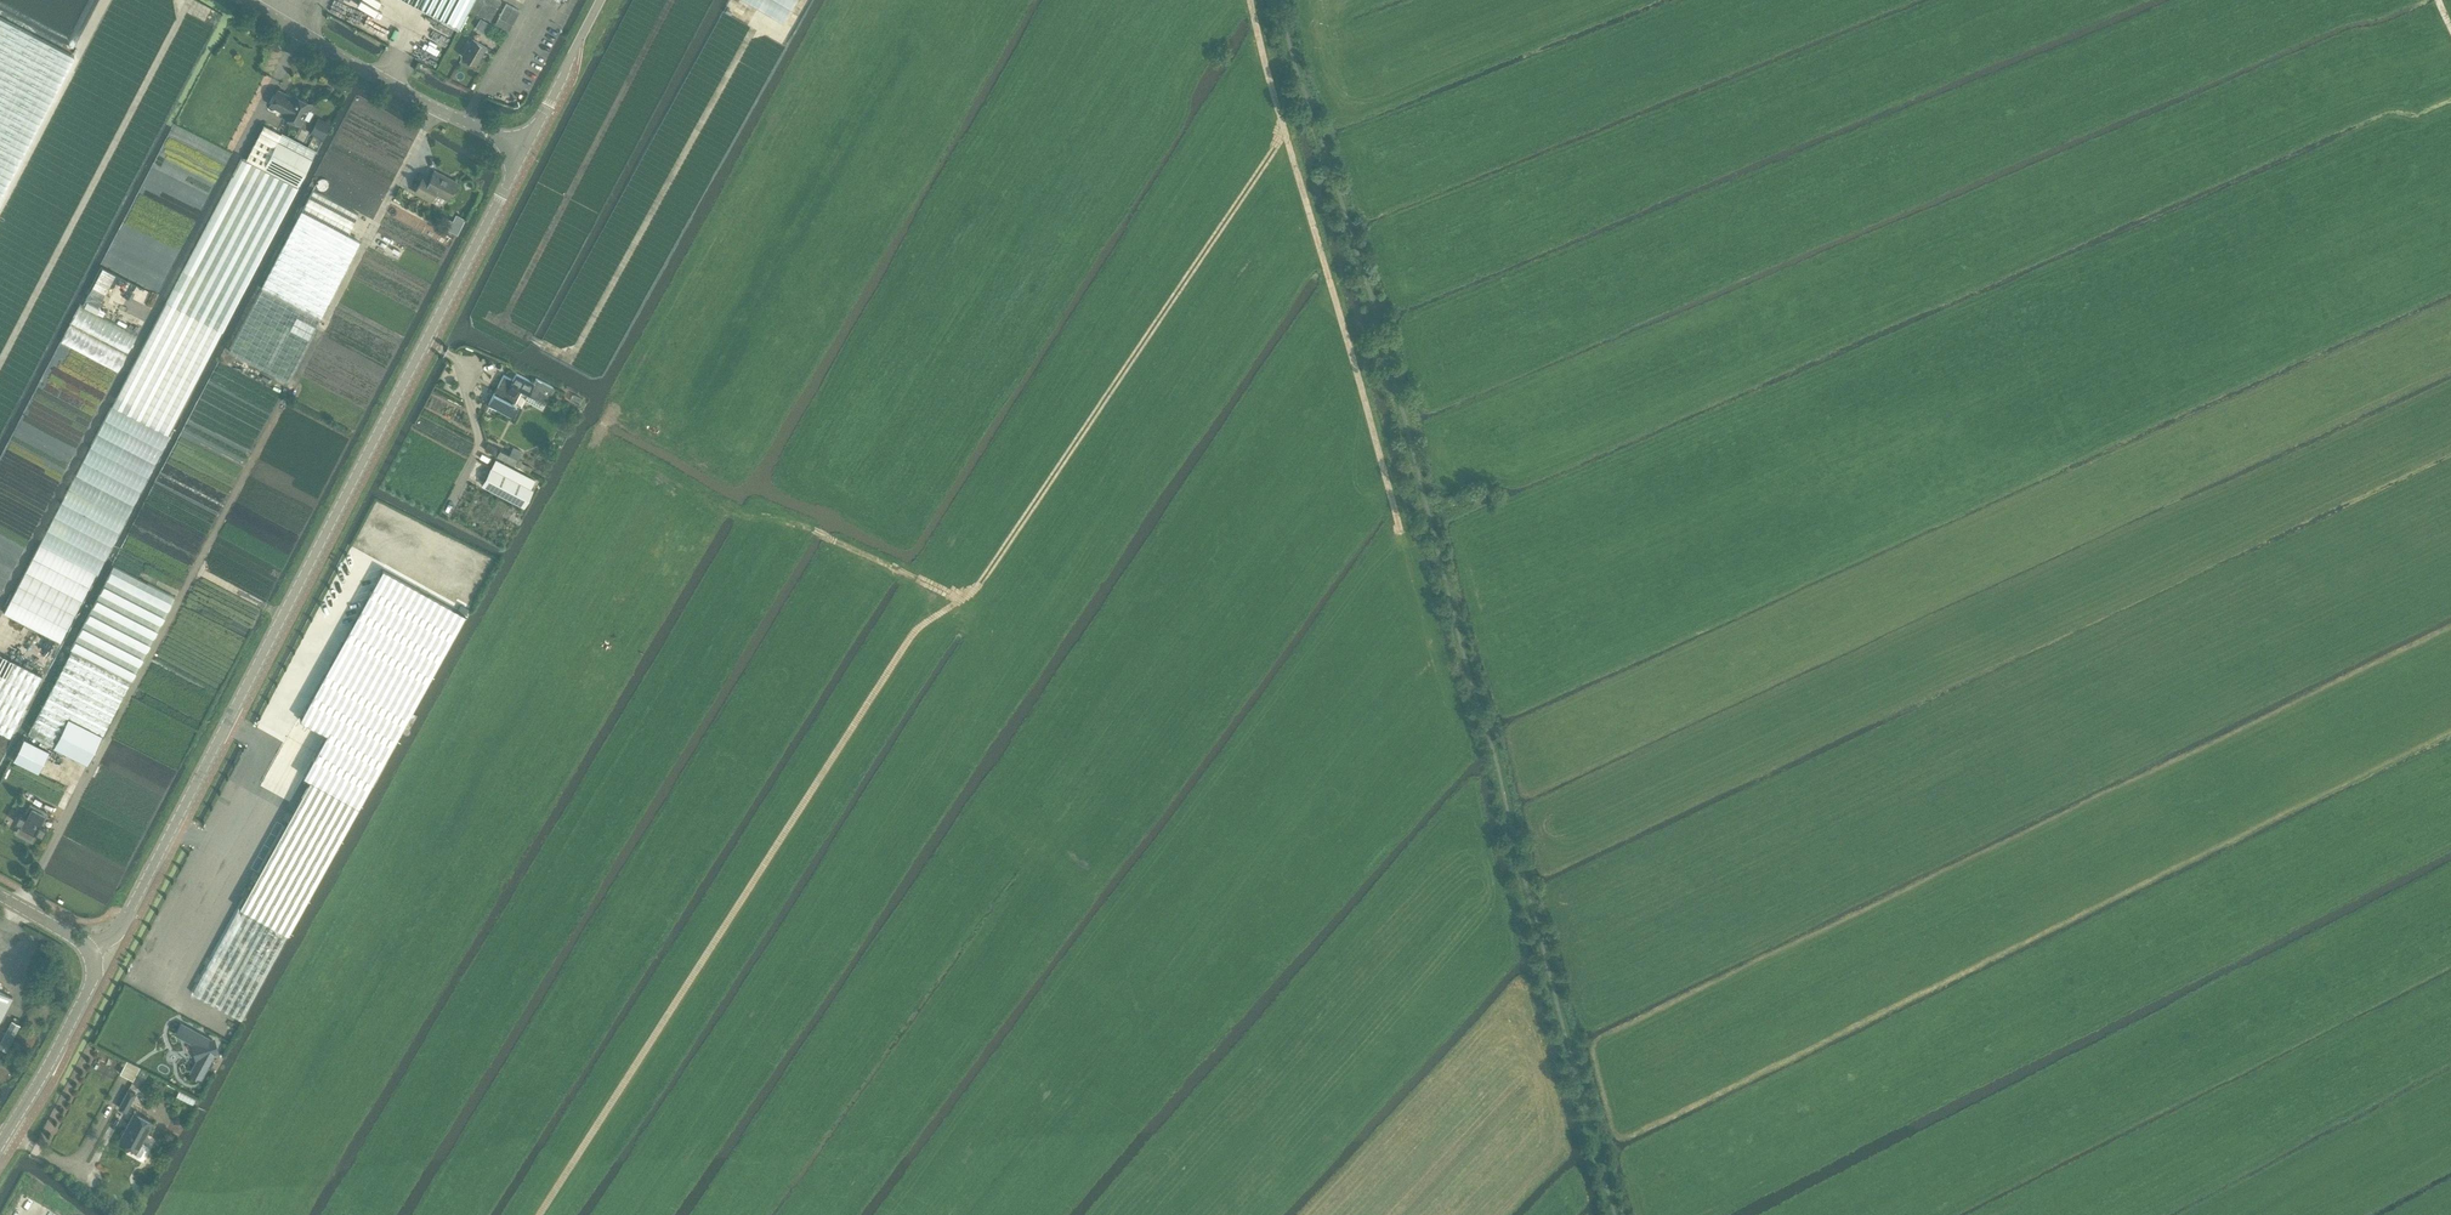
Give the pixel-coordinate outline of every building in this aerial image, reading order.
[(459,25),(472,0),(409,0),(459,25)] [(783,22),(796,0),(744,0),(783,22)] [(74,56),(71,54),(0,17),(0,197),(74,56)] [(480,18),(475,26),(479,29),(484,20),(480,18)] [(463,56),(475,63),(485,46),(473,38),(463,56)] [(311,104),(294,94),(292,98),(286,95),(286,94),(278,90),(270,105),(284,112),(283,115),(301,124),(311,104)] [(264,123),(245,158),(297,185),(315,150),(264,123)] [(110,405),(2,612),(58,642),(94,573),(96,573),(168,435),(166,434),(297,185),(242,156),(111,405),(110,405)] [(456,182),(434,171),(428,183),(421,179),(415,192),(431,200),(435,192),(448,198),(456,182)] [(313,190),(229,351),(288,381),(361,242),(347,235),(359,213),(313,190)] [(85,299),(83,304),(96,311),(98,306),(116,274),(103,267),(85,299)] [(516,405),(515,404),(521,392),(545,404),(553,386),(536,378),(534,383),(516,373),(513,380),(504,375),(488,405),(510,417),(516,405)] [(573,393),(570,400),(579,405),(582,398),(573,393)] [(496,455),(496,456),(514,465),(515,465),(519,467),(522,460),(518,458),(522,451),(513,446),(509,453),(500,449),(496,455)] [(490,468),(481,485),(524,507),(533,490),(531,489),(491,468),(490,468)] [(86,764),(151,639),(175,597),(113,565),(70,649),(71,649),(26,734),(86,764)] [(300,718),(327,733),(303,775),(303,776),(304,776),(310,779),(359,806),(465,615),(382,569),(300,717),(300,718)] [(8,736),(40,675),(0,655),(0,732),(8,736)] [(13,760),(39,773),(50,751),(24,738),(13,760)] [(239,908),(193,993),(242,1019),(288,935),(359,806),(310,779),(286,823),(239,908)] [(19,813),(14,822),(20,825),(16,833),(31,841),(36,833),(42,837),(47,828),(41,825),(48,814),(30,804),(24,816),(19,813)] [(11,996),(0,989),(0,1017),(11,996)] [(38,992),(22,1020),(30,1024),(45,996),(38,992)] [(30,992),(23,1005),(28,1008),(35,995),(30,992)] [(6,1051),(20,1025),(14,1022),(11,1022),(0,1043),(0,1047),(6,1051)] [(184,1022),(179,1031),(200,1041),(197,1042),(200,1054),(203,1053),(212,1058),(216,1049),(219,1048),(215,1037),(213,1038),(184,1022)] [(126,1060),(120,1073),(128,1077),(134,1065),(128,1061),(126,1060)] [(125,1111),(135,1094),(127,1090),(118,1107),(125,1111)] [(133,1112),(119,1139),(138,1150),(135,1155),(136,1157),(140,1160),(143,1159),(149,1148),(148,1145),(141,1142),(152,1122),(133,1112)]
